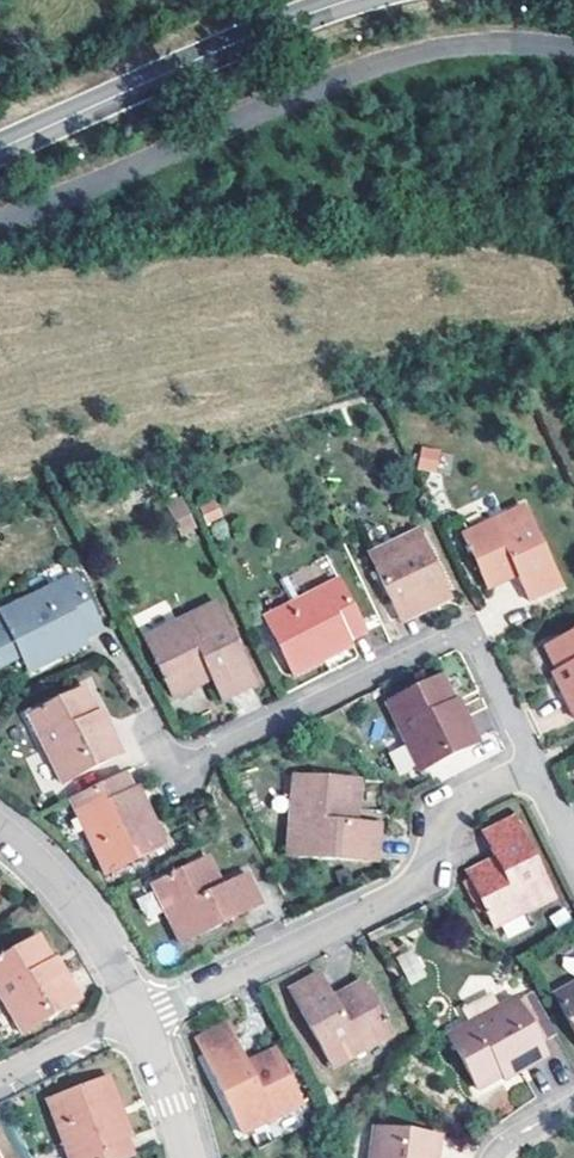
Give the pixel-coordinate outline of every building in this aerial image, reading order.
[(439,452),(419,449),(415,471),(435,474),(439,452)] [(180,537),(195,529),(179,499),(165,506),(180,537)] [(205,526),(220,518),(213,502),(197,510),(205,526)] [(462,532),(485,581),(518,565),(522,575),(532,595),(561,581),(521,502),(462,532)] [(425,610),(447,599),(414,534),(368,557),(400,617),(422,606),(425,610)] [(489,590),(522,575),(518,565),(485,581),(489,590)] [(19,654),(27,670),(58,655),(54,649),(80,637),(100,628),(72,575),(0,611),(0,615),(0,664),(19,654)] [(262,617),(292,675),(321,660),(317,654),(345,640),(364,629),(339,578),(262,617)] [(180,629),(143,647),(172,698),(210,679),(221,699),(253,682),(213,600),(175,620),(180,629)] [(422,606),(400,617),(402,621),(425,610),(422,606)] [(537,648),(571,716),(573,714),(573,631),(537,648)] [(83,643),(80,637),(54,649),(58,655),(83,643)] [(348,647),(345,640),(317,654),(321,660),(348,647)] [(450,695),(438,671),(382,700),(414,764),(474,735),(463,709),(459,712),(450,695)] [(95,713),(82,686),(27,713),(61,784),(123,753),(110,724),(102,727),(95,713)] [(459,712),(463,709),(455,693),(450,695),(459,712)] [(102,727),(110,724),(102,709),(95,713),(102,727)] [(388,751),(399,776),(415,769),(404,744),(388,751)] [(129,772),(75,799),(113,873),(169,843),(153,809),(148,811),(135,785),(129,772)] [(296,806),(300,775),(293,774),(289,804),(296,806)] [(289,804),(284,855),(374,862),(379,824),(357,822),(360,777),(300,775),(296,806),(289,804)] [(148,811),(153,809),(140,783),(135,785),(148,811)] [(501,928),(557,900),(517,818),(489,834),(502,859),(506,868),(477,883),(501,928)] [(206,858),(199,861),(214,892),(221,888),(206,858)] [(473,873),(477,883),(506,868),(502,859),(473,873)] [(214,892),(199,861),(151,884),(182,947),(264,906),(248,873),(221,888),(214,892)] [(32,932),(0,951),(0,990),(26,1036),(80,1004),(67,979),(58,983),(51,970),(32,932)] [(395,956),(410,984),(428,975),(413,947),(395,956)] [(58,983),(67,979),(60,966),(51,970),(58,983)] [(391,1039),(366,991),(338,1005),(335,999),(325,978),(293,996),(332,1070),(391,1039)] [(338,1005),(366,991),(363,984),(335,999),(338,1005)] [(560,993),(573,1020),(573,986),(560,993)] [(547,1049),(564,1040),(536,988),(451,1034),(480,1089),(505,1076),(519,1068),(524,1077),(553,1061),(547,1049)] [(491,992),(461,1006),(467,1018),(497,1003),(491,992)] [(304,1107),(280,1060),(252,1074),(248,1066),(232,1032),(201,1047),(245,1136),(304,1107)] [(252,1074),(280,1060),(276,1052),(248,1066),(252,1074)] [(519,1068),(505,1076),(510,1084),(524,1077),(519,1068)] [(132,1111),(117,1076),(57,1101),(79,1157),(136,1157),(142,1156),(136,1143),(123,1115),(132,1111)] [(145,1139),(132,1111),(123,1115),(136,1143),(145,1139)] [(442,1138),(378,1129),(375,1157),(440,1157),(442,1138)]
